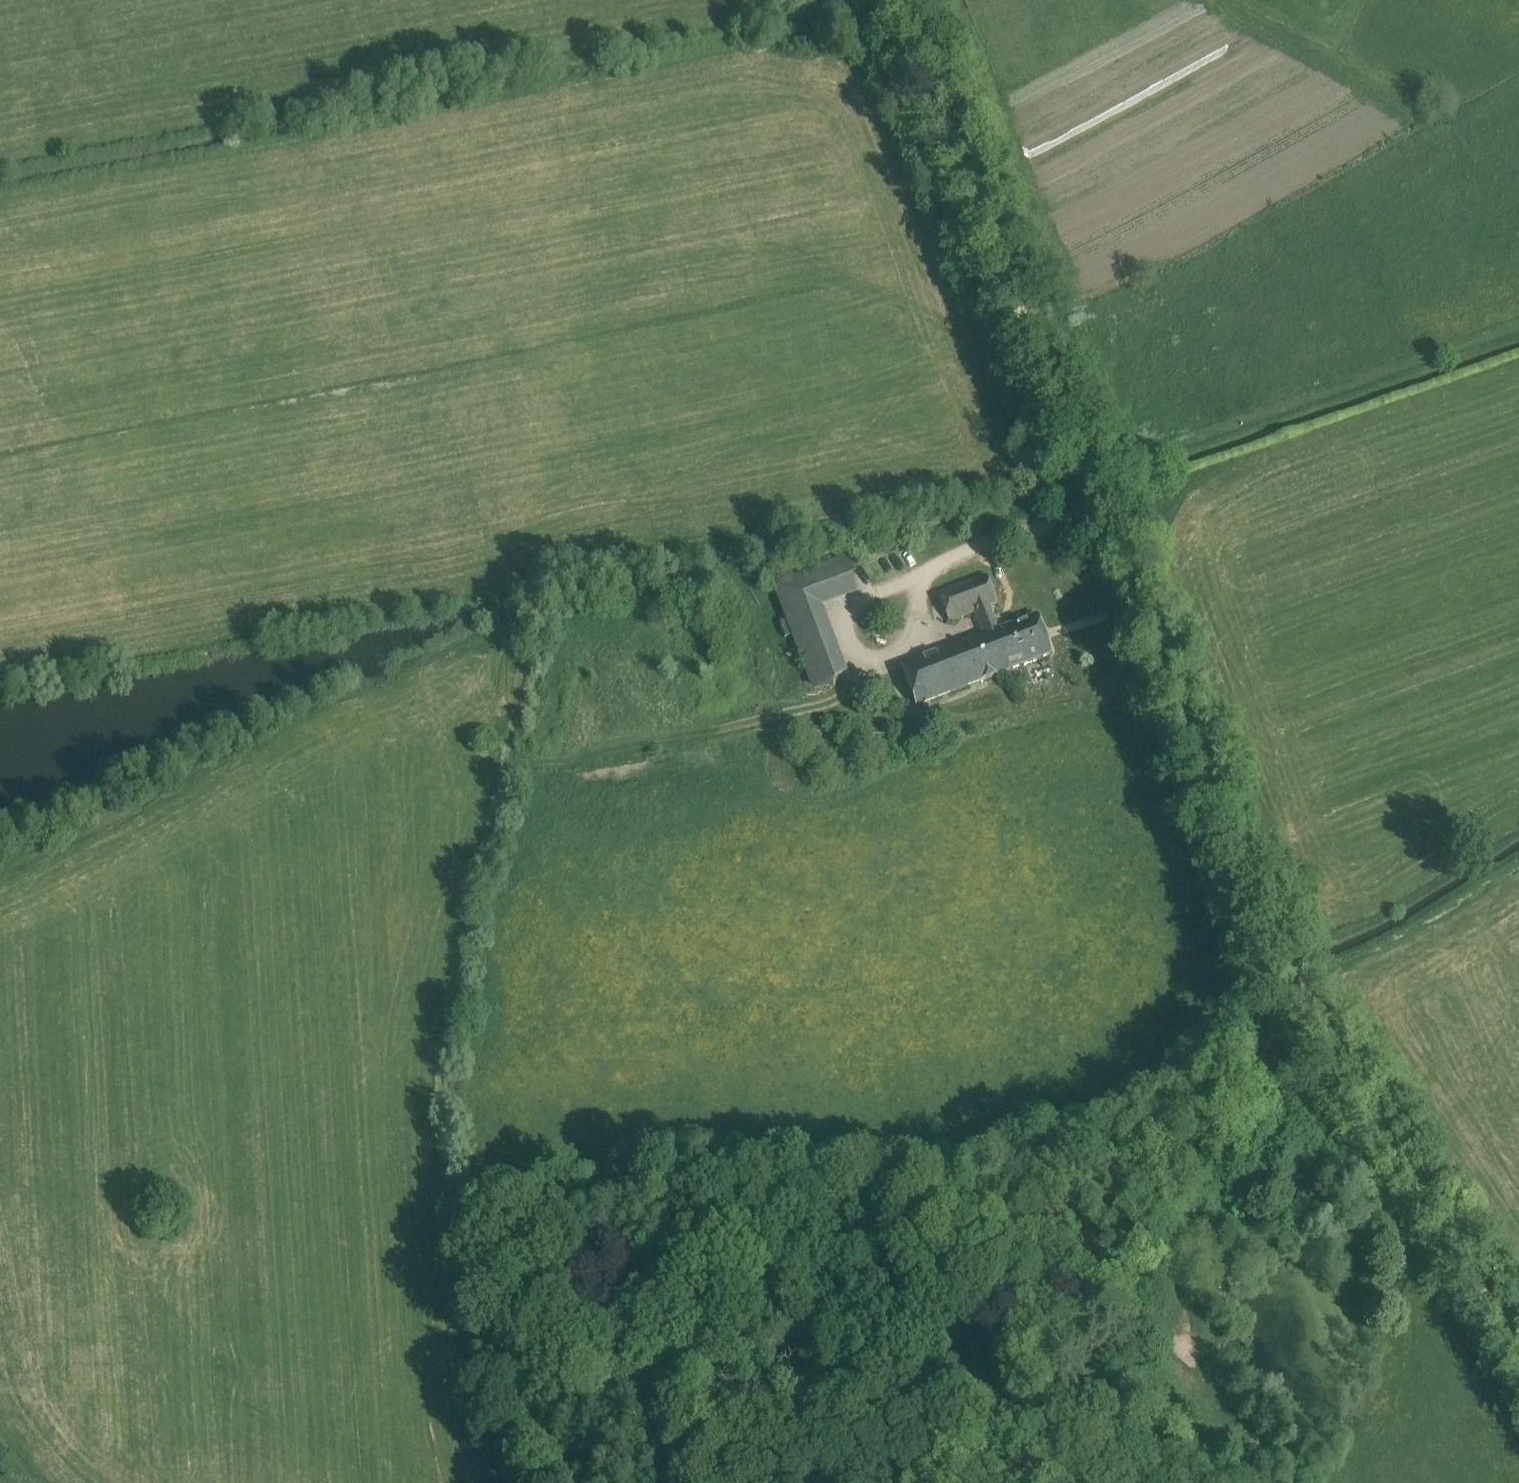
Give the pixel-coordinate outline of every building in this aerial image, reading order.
[(772,586),(811,689),(834,685),(832,680),(846,674),(822,609),(856,595),(851,581),(856,579),(844,558),(772,586)] [(996,604),(985,576),(938,594),(948,622),(973,613),(982,636),(900,666),(915,706),(1050,655),(1035,616),(994,632),(990,621),(994,619),(989,607),(996,604)]
